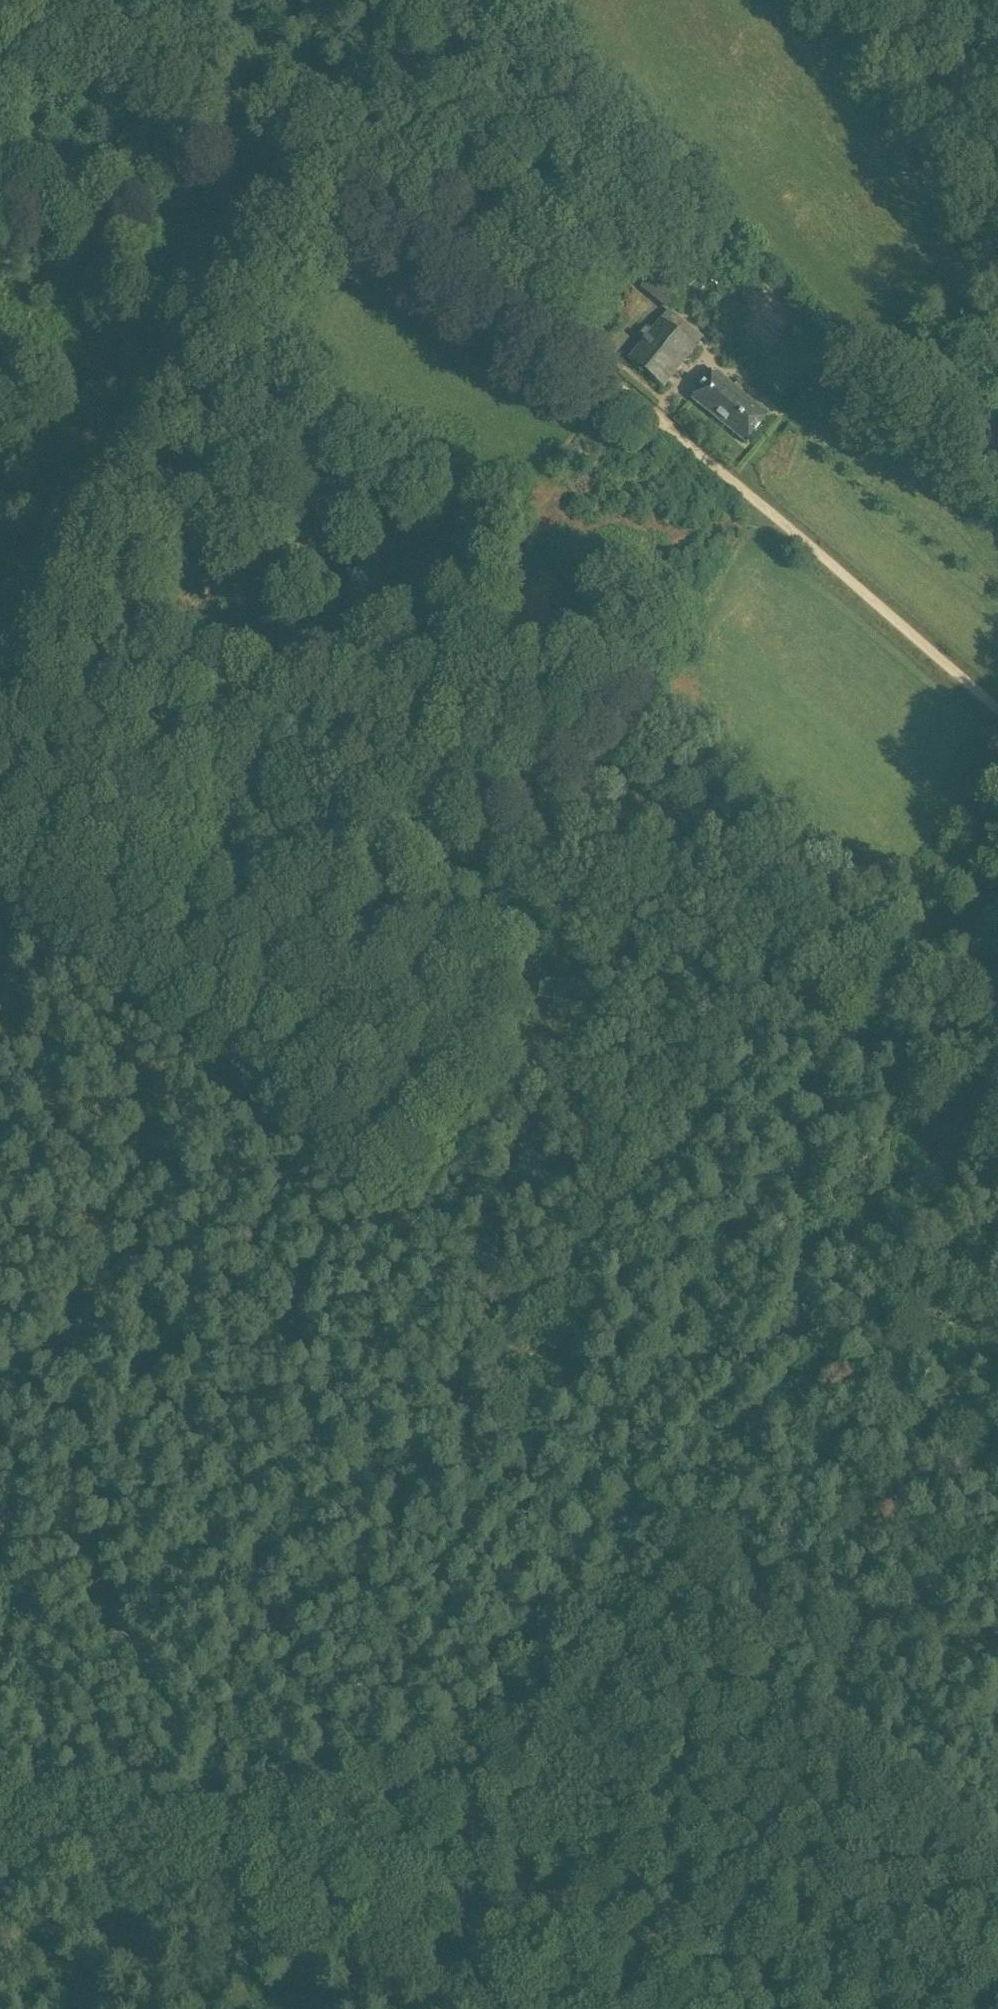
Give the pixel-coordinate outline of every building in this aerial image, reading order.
[(658,296),(674,309),(681,300),(690,287),(676,273),(673,273),(669,271),(670,269),(668,267),(667,269),(661,265),(648,287),(658,296)] [(661,319),(628,360),(663,389),(697,348),(661,319)] [(716,370),(690,400),(745,444),(769,414),(716,370)]
